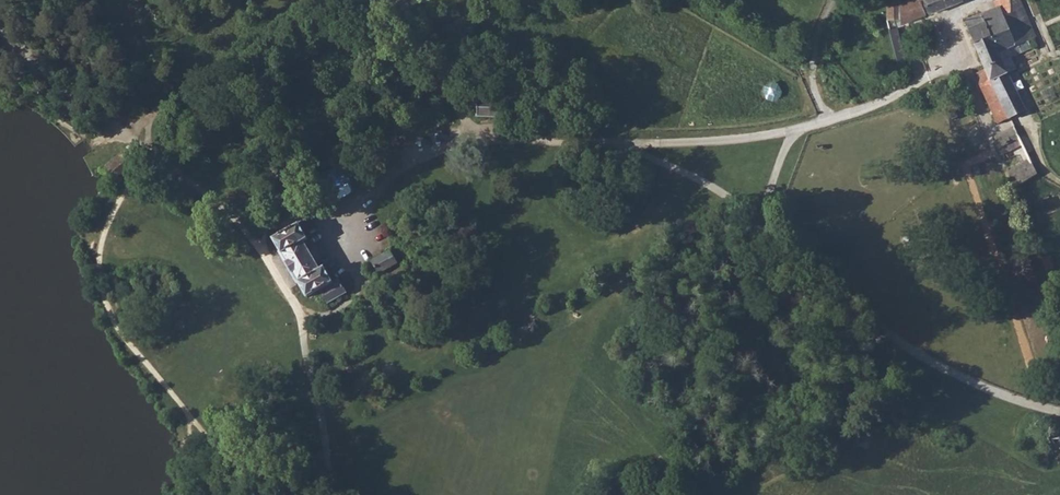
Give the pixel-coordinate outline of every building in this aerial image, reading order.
[(962,0),(907,0),(902,2),(901,0),(887,0),(887,19),(900,19),(900,24),(962,0)] [(1032,49),(1029,40),(1016,11),(1020,10),(1017,0),(997,0),(993,1),(995,10),(965,22),(986,69),(975,74),(998,124),(1026,110),(1007,74),(1016,69),(1011,57),(1032,49)] [(1016,11),(1029,40),(1035,37),(1023,8),(1020,10),(1016,11)] [(897,62),(905,60),(897,28),(889,30),(897,62)] [(477,117),(503,118),(504,101),(477,100),(477,117)] [(1001,155),(1022,144),(1014,127),(994,137),(1001,155)] [(102,169),(115,184),(142,161),(129,146),(102,169)] [(1014,188),(1037,174),(1026,152),(1019,156),(1022,163),(1008,172),(1014,188)] [(331,204),(355,190),(347,177),(346,178),(339,166),(328,173),(327,171),(321,174),(329,190),(324,193),(331,204)] [(327,304),(346,293),(339,280),(333,283),(324,267),(319,270),(311,256),(303,242),(307,239),(298,223),(304,220),(297,207),(278,218),(285,231),(272,239),(288,268),(297,284),(298,284),(306,298),(320,290),(327,304)] [(378,274),(398,262),(391,251),(390,250),(371,261),(378,274)]
